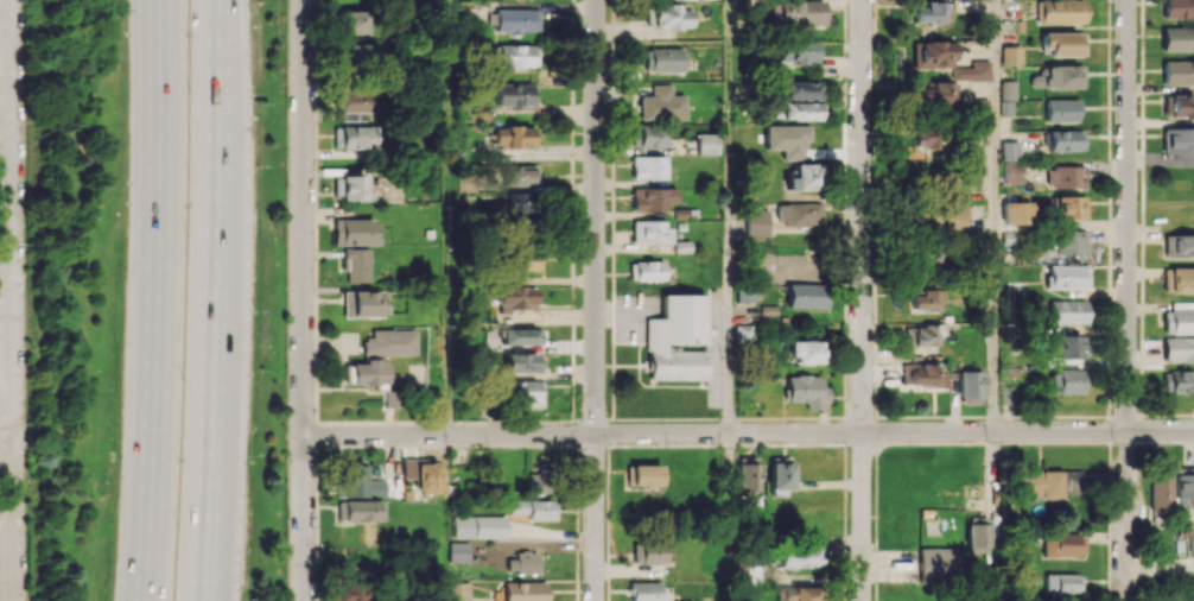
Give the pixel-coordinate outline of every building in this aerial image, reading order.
[(1082,23),(1082,0),(1039,0),(1039,24),(1082,23)] [(1193,18),(1193,0),(1163,0),(1162,17),(1193,18)] [(823,1),(776,1),(775,25),(823,26),(823,1)] [(907,23),(939,23),(939,3),(907,2),(907,23)] [(649,3),(648,28),(687,30),(688,5),(649,3)] [(364,34),(364,9),(339,10),(340,35),(364,34)] [(539,31),(538,9),(496,9),(496,32),(539,31)] [(1193,51),(1193,28),(1161,27),(1161,50),(1193,51)] [(1082,32),(1043,33),(1043,57),(1082,56),(1082,32)] [(909,68),(950,67),(949,38),(925,39),(925,42),(909,42),(909,68)] [(779,66),(816,67),(817,42),(780,41),(779,66)] [(371,44),(338,45),(339,67),(372,66),(371,44)] [(499,68),(538,67),(537,44),(498,45),(499,68)] [(999,64),(1019,65),(1019,47),(1000,46),(999,64)] [(683,48),(644,48),(644,71),(683,71),(683,48)] [(949,79),(987,80),(988,61),(969,61),(969,67),(950,67),(949,79)] [(1193,84),(1193,61),(1162,61),(1162,85),(1193,84)] [(1081,66),(1045,65),(1044,76),(1032,75),(1032,87),(1081,88),(1081,66)] [(817,81),(779,82),(780,102),(773,102),(773,121),(817,120),(817,81)] [(1011,81),(997,81),(998,115),(1012,115),(1011,81)] [(954,83),(927,82),(927,87),(917,87),(916,108),(953,109),(954,83)] [(536,84),(496,83),(496,107),(535,108),(536,84)] [(639,96),(639,119),(684,119),(683,95),(671,95),(671,85),(651,85),(651,95),(639,96)] [(1169,95),(1168,116),(1193,117),(1193,105),(1193,95),(1169,95)] [(987,120),(986,98),(974,99),(975,120),(987,120)] [(1076,99),(1044,100),(1044,122),(1077,122),(1076,99)] [(631,148),(665,148),(664,125),(630,125),(631,148)] [(375,126),(339,126),(339,150),(376,149),(375,126)] [(496,126),(496,147),(536,147),(536,126),(496,126)] [(910,146),(905,146),(904,160),(932,161),(933,127),(911,126),(910,146)] [(1162,128),(1162,153),(1193,154),(1193,129),(1162,128)] [(1082,131),(1047,130),(1047,151),(1081,151),(1082,131)] [(718,133),(697,133),(697,154),(718,154),(718,133)] [(1017,142),(1000,141),(1000,159),(1016,160),(1017,142)] [(666,156),(631,156),(631,179),(666,179),(666,156)] [(1022,183),(1023,162),(1004,162),(1003,183),(1022,183)] [(822,163),(794,163),(794,177),(785,178),(785,190),(822,190),(822,163)] [(503,186),(537,186),(537,165),(503,165),(503,186)] [(1048,167),(1048,188),(1085,187),(1084,166),(1048,167)] [(363,201),(364,176),(334,175),(333,200),(363,201)] [(457,192),(477,192),(477,176),(458,175),(457,192)] [(365,200),(375,200),(376,184),(365,184),(365,200)] [(631,211),(665,211),(666,203),(675,203),(675,188),(632,188),(631,211)] [(504,193),(506,217),(532,215),(530,191),(504,193)] [(1086,218),(1086,196),(1056,196),(1056,218),(1086,218)] [(1003,201),(1002,224),(1028,225),(1029,202),(1003,201)] [(823,204),(778,203),(778,222),(788,222),(788,226),(823,227),(823,204)] [(968,207),(944,206),(944,230),(967,230),(968,207)] [(769,210),(746,209),(746,235),(768,235),(769,210)] [(333,245),(375,245),(374,219),(333,219),(333,245)] [(631,243),(668,243),(669,221),(632,220),(631,243)] [(1085,232),(1054,232),(1054,254),(1085,253),(1085,232)] [(1164,235),(1163,257),(1193,257),(1193,235),(1164,235)] [(367,248),(343,249),(344,283),(368,282),(367,248)] [(915,265),(939,264),(939,248),(915,248),(915,265)] [(541,271),(540,252),(507,252),(507,272),(541,271)] [(663,261),(629,262),(630,281),(663,280),(663,261)] [(1086,265),(1048,264),(1048,289),(1086,289),(1086,265)] [(1164,268),(1164,292),(1193,292),(1193,268),(1164,268)] [(826,307),(827,285),(787,284),(787,307),(826,307)] [(499,287),(499,310),(535,310),(535,287),(499,287)] [(912,310),(939,311),(939,302),(949,302),(950,291),(913,290),(912,310)] [(342,317),(382,316),(382,291),(342,292),(342,317)] [(704,380),(704,351),(664,350),(664,344),(703,345),(704,295),(662,294),(661,318),(647,318),(646,380),(704,380)] [(1048,323),(1085,323),(1086,300),(1048,300),(1048,323)] [(1171,302),(1171,311),(1163,311),(1163,334),(1193,334),(1193,301),(1171,302)] [(734,325),(735,342),(752,342),(752,325),(734,325)] [(906,347),(937,347),(937,335),(943,335),(943,325),(907,325),(906,347)] [(540,328),(501,329),(501,345),(541,344),(540,328)] [(413,354),(413,329),(370,330),(370,338),(361,338),(362,355),(413,354)] [(1080,359),(1080,336),(1052,336),(1052,358),(1080,359)] [(1163,338),(1164,362),(1193,362),(1193,337),(1163,338)] [(822,341),(791,341),(791,364),(822,364),(822,341)] [(505,372),(536,372),(536,345),(506,345),(505,372)] [(383,387),(383,362),(349,361),(349,386),(383,387)] [(938,364),(902,365),(902,385),(938,384),(938,364)] [(1083,394),(1083,370),(1055,369),(1054,393),(1083,394)] [(981,404),(981,383),(986,383),(985,371),(958,372),(959,404),(981,404)] [(1163,371),(1163,393),(1193,392),(1193,371),(1163,371)] [(787,402),(806,402),(806,410),(828,410),(827,387),(821,387),(821,376),(786,376),(787,402)] [(542,406),(542,381),(504,381),(503,405),(542,406)] [(397,407),(398,388),(384,388),(383,407),(397,407)] [(758,458),(737,457),(735,496),(757,497),(758,458)] [(769,493),(790,493),(791,457),(769,457),(769,493)] [(363,480),(363,459),(339,460),(340,498),(385,497),(384,479),(363,480)] [(401,459),(402,479),(415,478),(415,493),(437,493),(437,459),(401,459)] [(659,486),(660,465),(631,464),(630,485),(659,486)] [(1171,468),(1150,467),(1149,512),(1170,512),(1171,468)] [(1177,468),(1177,498),(1193,498),(1193,468),(1177,468)] [(1019,470),(1018,497),(1061,497),(1062,493),(1079,494),(1079,472),(1019,470)] [(342,522),(381,521),(380,500),(341,501),(342,522)] [(551,501),(509,500),(508,517),(551,519),(551,501)] [(505,537),(505,516),(454,516),(454,538),(505,537)] [(966,552),(987,553),(988,518),(967,517),(966,552)] [(1042,555),(1084,556),(1084,534),(1042,533),(1042,555)] [(469,562),(469,542),(449,542),(449,562),(469,562)] [(663,564),(664,545),(633,544),(632,563),(663,564)] [(818,546),(777,547),(777,567),(818,567),(818,546)] [(956,548),(919,549),(920,578),(957,577),(956,548)] [(516,559),(507,559),(507,573),(538,572),(538,551),(515,552),(516,559)] [(1081,574),(1044,574),(1044,596),(1067,596),(1067,591),(1080,592),(1081,574)] [(504,600),(546,600),(546,582),(504,581),(504,600)] [(659,581),(629,582),(629,600),(660,600),(659,581)] [(448,582),(448,600),(470,600),(470,582),(448,582)] [(361,583),(333,584),(333,600),(361,600),(361,583)] [(821,586),(792,586),(792,594),(783,593),(783,600),(820,600),(821,586)]
